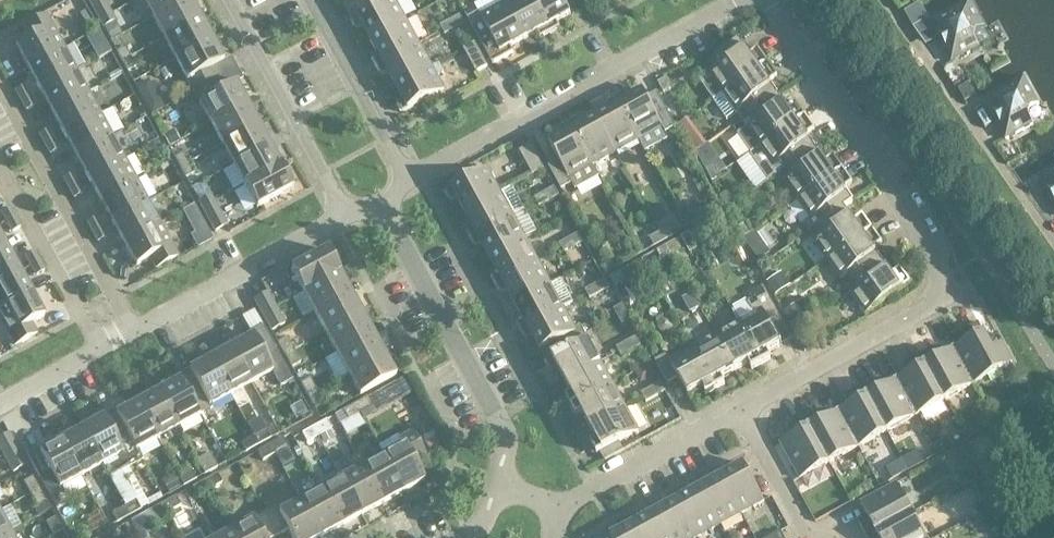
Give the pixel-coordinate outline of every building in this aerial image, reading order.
[(99,20),(111,14),(103,0),(88,0),(99,20)] [(153,18),(185,0),(143,0),(153,18)] [(190,0),(185,0),(153,18),(164,38),(200,19),(190,0)] [(346,8),(361,0),(341,0),(346,8)] [(372,0),(361,0),(346,8),(357,29),(363,26),(370,40),(407,20),(396,0),(386,0),(375,6),(372,0)] [(504,3),(524,39),(538,32),(541,38),(550,32),(532,0),(503,0),(504,3)] [(550,32),(560,27),(557,21),(571,14),(563,0),(532,0),(550,32)] [(970,0),(930,22),(952,62),(979,47),(972,35),(985,28),(970,0)] [(524,39),(504,3),(480,16),(479,13),(468,18),(493,64),(514,52),(511,46),(524,39)] [(919,3),(905,11),(913,26),(928,18),(919,3)] [(64,48),(46,14),(23,27),(29,38),(16,45),(28,68),(64,48)] [(115,21),(111,14),(99,20),(103,27),(115,21)] [(460,15),(450,20),(455,29),(465,23),(460,15)] [(212,39),(200,19),(164,38),(175,59),(212,39)] [(419,43),(407,20),(370,40),(378,53),(372,56),(377,66),(419,43)] [(455,29),(450,20),(440,26),(445,34),(455,29)] [(223,61),(212,39),(175,59),(193,92),(216,79),(210,68),(223,61)] [(739,41),(711,61),(717,69),(709,74),(722,93),(768,62),(758,48),(748,54),(739,41)] [(488,66),(475,42),(464,49),(476,72),(488,66)] [(94,50),(99,58),(110,51),(106,43),(94,50)] [(432,66),(419,43),(377,66),(382,75),(388,72),(395,86),(432,66)] [(125,47),(116,51),(122,61),(130,57),(125,47)] [(76,70),(64,48),(28,68),(40,90),(76,70)] [(136,67),(130,57),(122,61),(127,71),(136,67)] [(777,76),(768,62),(722,93),(714,100),(727,119),(743,107),(749,115),(777,95),(768,82),(777,76)] [(445,90),(432,66),(395,86),(403,99),(397,102),(403,113),(445,90)] [(88,92),(76,70),(40,90),(52,112),(88,92)] [(667,76),(658,81),(664,91),(672,86),(667,76)] [(1024,77),(984,99),(997,124),(1006,139),(1033,124),(1026,112),(1039,105),(1024,77)] [(222,90),(216,79),(193,92),(211,124),(247,104),(235,83),(222,90)] [(148,80),(136,87),(143,99),(155,92),(148,80)] [(968,84),(959,89),(965,100),(975,95),(968,84)] [(15,91),(21,100),(29,96),(24,86),(15,91)] [(616,98),(639,140),(645,151),(669,138),(665,132),(676,126),(663,103),(653,109),(643,91),(629,98),(625,93),(616,98)] [(100,114),(88,92),(52,112),(64,133),(100,114)] [(786,108),(777,95),(749,115),(754,123),(747,128),(760,147),(805,115),(795,101),(786,108)] [(34,106),(29,96),(21,100),(26,110),(34,106)] [(639,140),(616,98),(606,103),(609,109),(596,116),(616,152),(639,140)] [(258,125),(247,104),(211,124),(222,145),(258,125)] [(112,136),(100,114),(64,133),(76,155),(112,136)] [(815,129),(805,115),(760,147),(749,154),(768,182),(786,168),(815,148),(806,136),(815,129)] [(616,152),(596,116),(583,124),(580,118),(570,123),(593,165),(616,152)] [(599,176),(593,165),(570,123),(560,128),(564,134),(549,142),(559,160),(548,166),(561,189),(572,183),(575,189),(599,176)] [(270,145),(258,125),(222,145),(233,165),(270,145)] [(39,134),(45,144),(53,139),(48,130),(39,134)] [(174,131),(165,136),(169,144),(179,139),(174,131)] [(124,158),(112,136),(76,155),(88,177),(124,158)] [(58,149),(53,139),(45,144),(50,154),(58,149)] [(159,142),(148,147),(152,154),(162,148),(159,142)] [(281,166),(270,145),(233,165),(245,186),(281,166)] [(544,168),(531,145),(520,151),(532,175),(544,168)] [(824,161),(815,148),(786,168),(792,176),(784,181),(798,200),(843,169),(833,155),(824,161)] [(183,153),(174,157),(180,167),(189,163),(183,153)] [(136,179),(124,158),(88,177),(100,199),(136,179)] [(194,173),(189,163),(180,167),(185,177),(194,173)] [(714,165),(706,170),(711,179),(719,175),(714,165)] [(293,188),(281,166),(245,186),(257,207),(293,188)] [(488,168),(446,191),(451,202),(457,198),(464,212),(501,192),(488,168)] [(1038,176),(1053,205),(1053,168),(1038,176)] [(853,183),(843,169),(798,200),(811,219),(819,214),(824,221),(824,222),(844,208),(845,209),(853,203),(844,189),(853,183)] [(63,178),(69,188),(77,184),(72,174),(63,178)] [(703,176),(694,181),(702,194),(710,189),(703,176)] [(148,201),(136,179),(100,199),(112,221),(148,201)] [(82,193),(77,184),(69,188),(74,198),(82,193)] [(512,186),(501,192),(464,212),(472,225),(466,228),(471,238),(525,209),(512,186)] [(559,195),(554,187),(544,192),(549,201),(559,195)] [(730,190),(720,197),(729,208),(738,202),(730,190)] [(549,201),(544,192),(535,198),(539,206),(549,201)] [(210,195),(199,202),(202,209),(214,202),(210,195)] [(160,223),(148,201),(112,221),(124,243),(160,223)] [(226,225),(214,202),(202,209),(215,231),(226,225)] [(1,212),(7,222),(15,217),(10,208),(1,212)] [(844,208),(824,222),(824,221),(815,227),(821,236),(814,241),(827,260),(872,228),(863,214),(853,221),(845,209),(844,208)] [(537,232),(525,209),(471,238),(476,247),(482,244),(490,258),(526,238),(537,232)] [(20,227),(15,217),(7,222),(12,232),(20,227)] [(87,222),(93,232),(101,227),(95,217),(87,222)] [(178,257),(160,223),(124,243),(136,266),(150,258),(156,269),(178,257)] [(745,224),(738,228),(743,237),(751,233),(745,224)] [(106,237),(101,227),(93,232),(98,242),(106,237)] [(669,227),(659,232),(664,241),(674,235),(669,227)] [(701,227),(690,233),(693,239),(696,245),(707,238),(701,227)] [(207,228),(192,236),(198,248),(213,240),(207,228)] [(882,242),(872,228),(827,260),(841,279),(848,274),(853,282),(882,262),(873,249),(882,242)] [(664,241),(659,232),(650,238),(654,246),(664,241)] [(584,241),(579,233),(570,238),(574,247),(584,241)] [(538,261),(526,238),(490,258),(497,271),(491,274),(496,284),(538,261)] [(574,247),(570,238),(560,244),(564,252),(574,247)] [(693,239),(686,243),(691,252),(698,249),(696,245),(693,239)] [(681,248),(676,240),(667,245),(671,254),(681,248)] [(764,243),(753,251),(759,261),(771,253),(764,243)] [(671,254),(667,245),(657,251),(661,259),(671,254)] [(8,250),(0,254),(0,282),(20,272),(8,250)] [(339,272),(327,250),(291,270),(303,292),(339,272)] [(25,256),(31,266),(39,261),(34,251),(25,256)] [(644,259),(623,270),(631,284),(652,272),(644,259)] [(44,271),(39,261),(31,266),(36,275),(44,271)] [(551,284),(538,261),(496,284),(502,293),(507,290),(515,304),(551,284)] [(891,274),(882,262),(853,282),(859,289),(851,295),(865,314),(911,283),(900,268),(891,274)] [(20,272),(0,282),(0,311),(32,293),(20,272)] [(350,292),(339,272),(303,292),(314,312),(350,292)] [(778,274),(768,281),(777,293),(786,286),(778,274)] [(562,278),(551,284),(515,304),(522,317),(517,321),(522,330),(564,307),(575,301),(562,278)] [(609,288),(605,279),(595,285),(600,293),(609,288)] [(600,293),(595,285),(585,290),(590,298),(600,293)] [(733,313),(738,322),(761,364),(771,359),(768,353),(782,345),(772,327),(783,321),(766,289),(756,294),(759,299),(733,313)] [(267,292),(254,299),(267,323),(280,316),(267,292)] [(361,313),(350,292),(314,312),(325,333),(361,313)] [(32,293),(0,311),(0,321),(14,347),(37,334),(31,323),(44,316),(32,293)] [(693,294),(684,298),(692,312),(700,307),(693,294)] [(799,302),(784,311),(791,323),(806,314),(799,302)] [(576,329),(564,307),(522,330),(527,340),(533,337),(546,360),(567,349),(561,339),(577,331),(576,329)] [(373,334),(361,313),(325,333),(336,353),(373,334)] [(284,324),(280,316),(267,323),(272,331),(284,324)] [(799,321),(791,325),(797,335),(804,330),(799,321)] [(761,364),(738,322),(715,334),(735,371),(749,363),(752,369),(761,364)] [(978,322),(963,331),(968,340),(954,348),(974,384),(1012,363),(1002,343),(993,348),(978,322)] [(275,349),(263,326),(250,332),(252,335),(231,347),(251,383),(273,371),(264,355),(275,349)] [(581,326),(576,329),(577,331),(561,339),(567,349),(546,360),(552,371),(557,368),(565,381),(601,361),(581,326)] [(384,354),(373,334),(336,353),(348,374),(384,354)] [(735,371),(715,334),(693,347),(716,389),(725,384),(722,378),(735,371)] [(287,337),(278,342),(285,355),(294,350),(287,337)] [(636,337),(626,342),(631,350),(641,345),(636,337)] [(631,350),(626,342),(616,347),(621,356),(631,350)] [(940,355),(935,346),(920,354),(945,400),(974,384),(954,348),(940,355)] [(251,383),(231,347),(211,358),(231,394),(251,383)] [(716,389),(693,347),(669,360),(666,355),(655,361),(668,384),(679,378),(689,397),(703,389),(706,394),(716,389)] [(300,362),(294,350),(285,355),(292,367),(300,362)] [(396,376),(384,354),(348,374),(360,396),(396,376)] [(945,400),(920,354),(905,362),(910,371),(896,379),(916,415),(945,400)] [(231,394),(211,358),(190,369),(203,392),(191,399),(200,415),(212,409),(211,405),(231,394)] [(613,384),(601,361),(565,381),(572,395),(566,398),(571,407),(613,384)] [(650,365),(636,373),(640,379),(645,381),(655,375),(650,365)] [(190,369),(177,376),(179,379),(158,391),(178,427),(200,415),(191,399),(203,392),(190,369)] [(882,387),(877,377),(862,385),(887,431),(916,415),(896,379),(882,387)] [(309,379),(300,383),(307,396),(316,391),(309,379)] [(666,391),(661,383),(651,388),(656,396),(666,391)] [(626,407),(613,384),(571,407),(577,417),(582,414),(590,427),(626,407)] [(887,431),(862,385),(847,394),(852,403),(838,411),(858,447),(887,431)] [(656,396),(651,388),(642,393),(646,402),(656,396)] [(178,427),(158,391),(137,402),(157,439),(178,427)] [(323,404),(316,391),(307,396),(314,409),(323,404)] [(373,406),(368,397),(355,404),(360,413),(373,406)] [(157,439),(137,402),(117,414),(115,410),(102,417),(115,440),(127,434),(136,450),(157,439)] [(360,413),(355,404),(343,411),(347,420),(360,413)] [(639,431),(626,407),(590,427),(597,440),(591,444),(597,454),(601,452),(622,440),(639,431)] [(825,418),(819,409),(805,417),(830,463),(858,447),(838,411),(825,418)] [(142,460),(136,450),(127,434),(115,440),(102,417),(82,429),(101,465),(109,479),(142,460)] [(830,463),(805,417),(790,425),(795,434),(780,442),(800,479),(830,463)] [(331,429),(326,420),(314,427),(319,436),(320,435),(327,431),(331,429)] [(430,423),(421,428),(425,436),(434,431),(430,423)] [(319,436),(314,427),(301,433),(306,442),(319,436)] [(101,465),(82,429),(61,440),(81,476),(101,465)] [(266,430),(253,436),(258,445),(271,439),(266,430)] [(333,436),(329,430),(327,431),(320,435),(324,441),(333,436)] [(425,455),(413,432),(399,439),(402,445),(382,456),(402,492),(424,480),(414,461),(425,455)] [(8,433),(0,438),(0,448),(9,465),(22,458),(8,433)] [(258,445),(253,436),(241,443),(246,452),(258,445)] [(288,447),(283,438),(270,445),(275,454),(288,447)] [(81,476),(61,440),(40,451),(38,448),(26,455),(39,478),(50,472),(59,488),(81,476)] [(622,440),(601,452),(605,461),(627,449),(622,440)] [(275,454),(270,445),(258,452),(263,461),(275,454)] [(194,457),(204,475),(217,468),(207,450),(194,457)] [(918,452),(903,460),(908,470),(923,462),(918,452)] [(402,492),(382,456),(362,467),(382,503),(402,492)] [(26,465),(22,458),(9,465),(13,472),(26,465)] [(744,463),(721,476),(741,513),(764,501),(744,463)] [(382,503),(362,467),(341,478),(361,514),(382,503)] [(178,477),(183,486),(196,479),(191,470),(178,477)] [(175,474),(163,481),(169,491),(181,484),(175,474)] [(222,483),(217,474),(205,481),(209,490),(222,483)] [(741,513),(721,476),(699,488),(720,525),(741,513)] [(39,489),(32,477),(23,482),(30,494),(39,489)] [(361,514),(341,478),(320,489),(340,526),(361,514)] [(209,490),(205,481),(192,488),(197,497),(209,490)] [(868,518),(859,523),(867,537),(913,513),(897,483),(860,503),(868,518)] [(720,525),(699,488),(677,500),(698,537),(720,525)] [(46,502),(39,489),(30,494),(37,507),(46,502)] [(340,526),(320,489),(300,501),(320,537),(340,526)] [(181,506),(176,497),(163,503),(168,512),(181,506)] [(137,500),(124,507),(129,516),(142,509),(141,507),(137,500)] [(677,500),(655,512),(670,537),(696,537),(698,537),(677,500)] [(300,501),(280,511),(277,506),(264,513),(277,536),(288,530),(292,537),(317,537),(320,537),(300,501)] [(168,512),(163,503),(151,510),(156,519),(168,512)] [(129,516),(124,507),(112,514),(117,523),(129,516)] [(655,512),(634,523),(642,537),(670,537),(655,512)] [(264,513),(231,531),(235,537),(273,537),(277,536),(264,513)] [(913,513),(867,537),(927,537),(913,513)] [(0,515),(0,537),(9,532),(0,515)] [(62,530),(55,517),(46,522),(53,535),(62,530)] [(634,523),(612,535),(613,537),(642,537),(634,523)]
